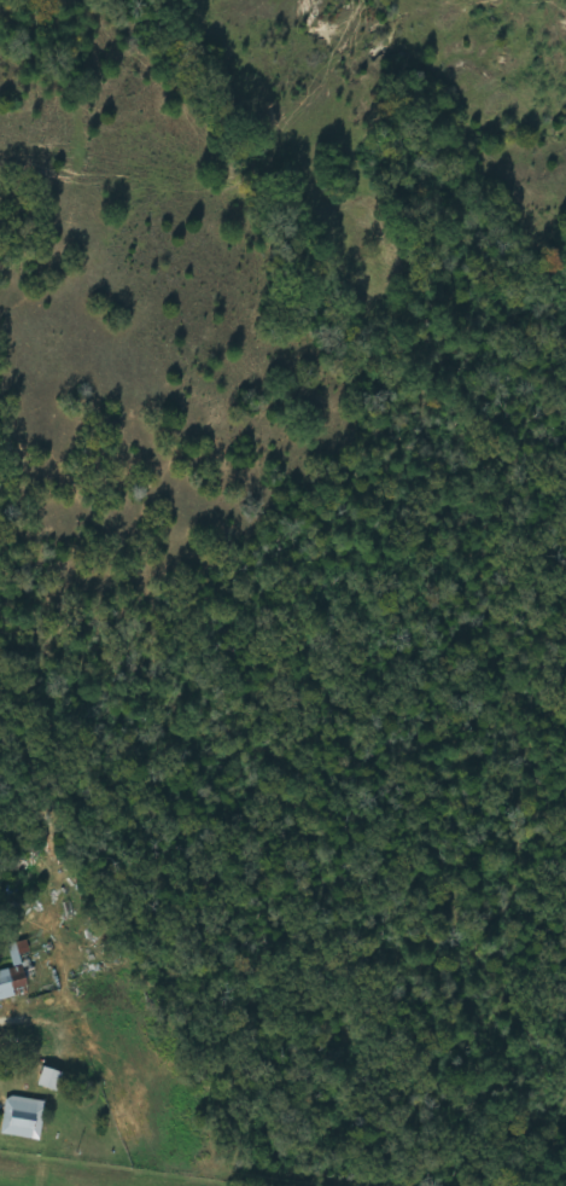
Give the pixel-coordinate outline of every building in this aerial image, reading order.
[(0,1001),(18,997),(15,985),(28,982),(22,955),(32,953),(30,942),(10,946),(15,969),(0,972),(0,1001)] [(41,1086),(59,1093),(66,1075),(48,1067),(41,1086)] [(44,1140),(47,1101),(8,1097),(4,1136),(44,1140)]
